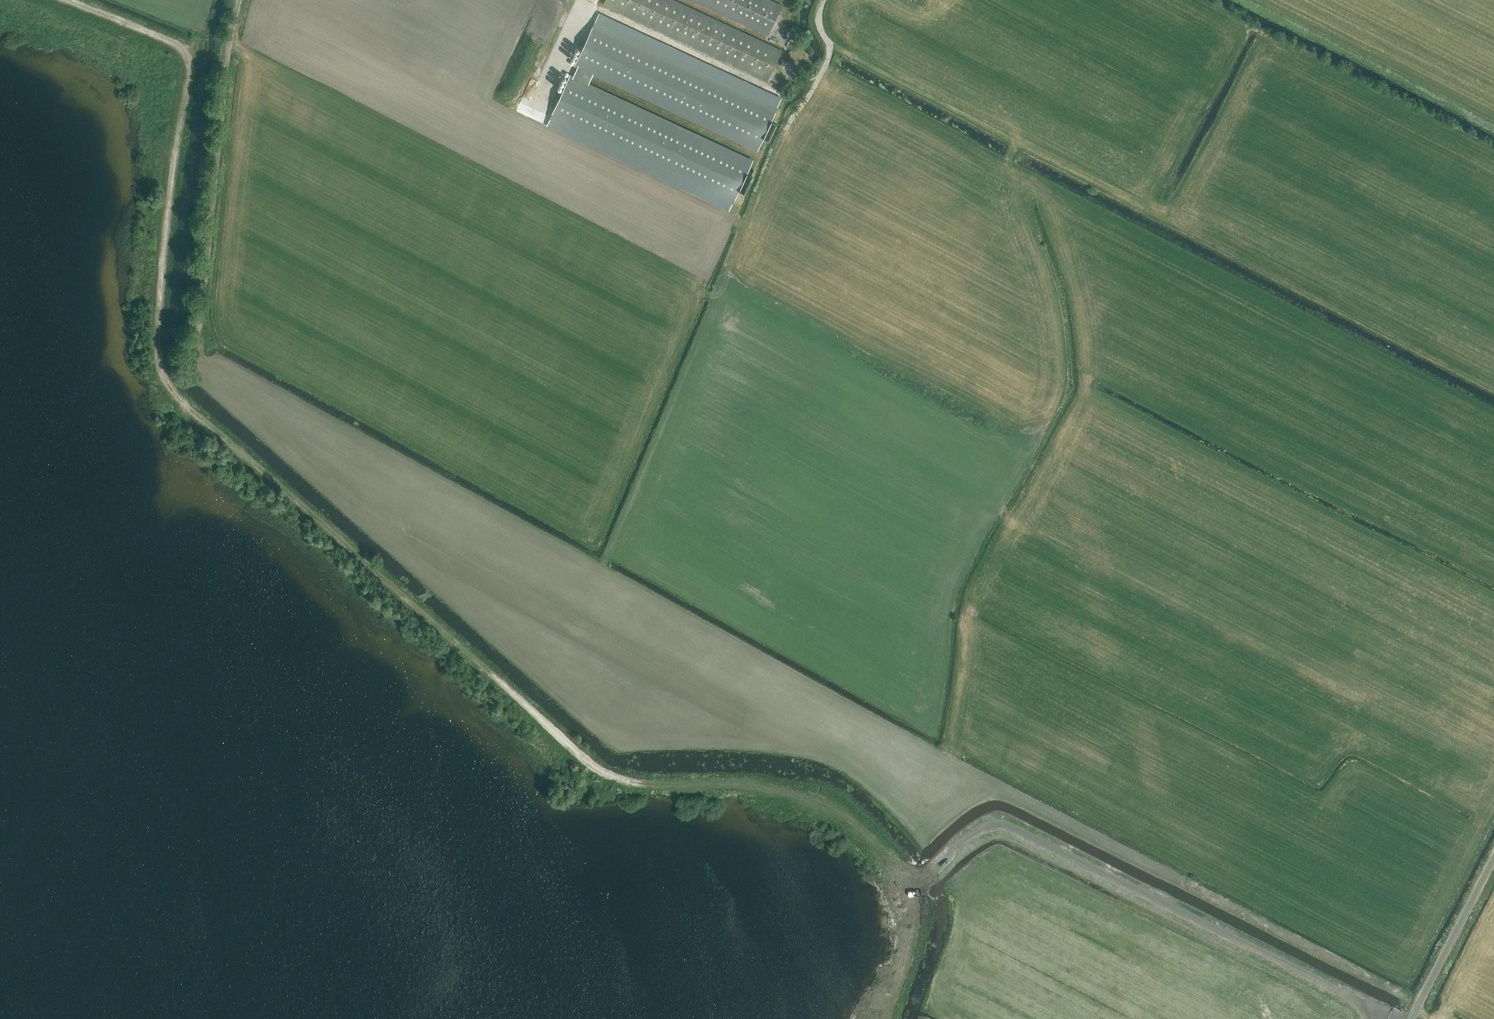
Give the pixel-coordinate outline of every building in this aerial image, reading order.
[(675,0),(604,0),(603,2),(766,81),(781,51),(675,0)] [(769,0),(695,0),(766,34),(780,5),(769,0)] [(757,150),(777,108),(594,23),(575,65),(578,66),(575,72),(586,77),(589,71),(757,150)] [(583,82),(586,77),(575,72),(573,77),(570,76),(550,117),(733,202),(752,161),(583,82)]
